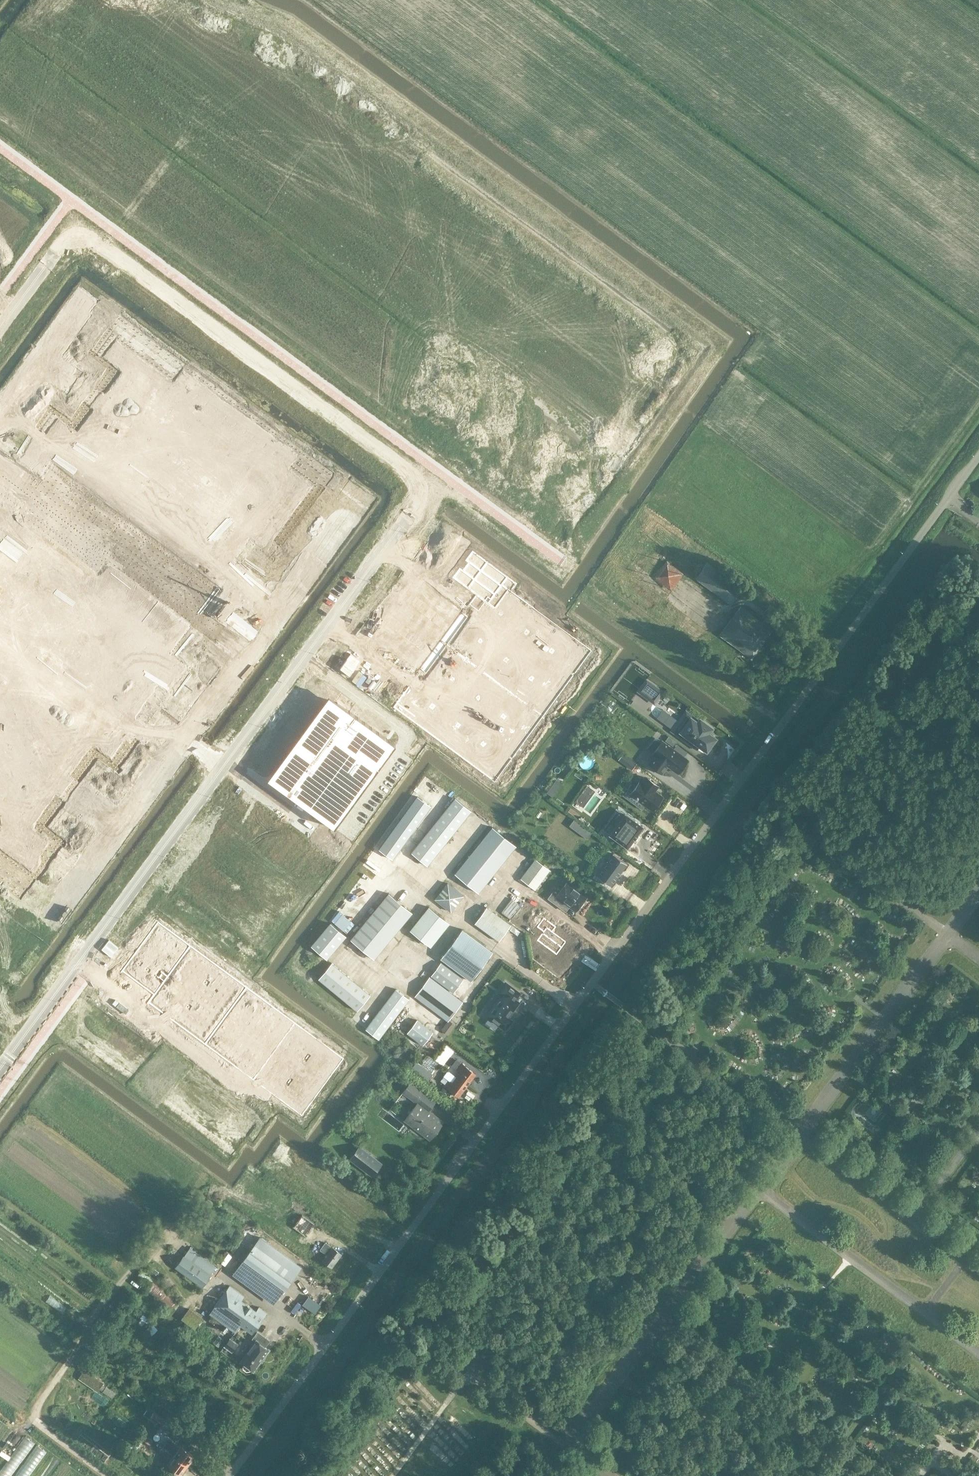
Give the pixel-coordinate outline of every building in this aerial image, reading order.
[(11,898),(52,843),(33,829),(85,758),(104,772),(178,671),(159,657),(236,552),(256,566),(317,483),(309,478),(306,482),(295,473),(298,469),(107,328),(66,383),(88,398),(61,434),(40,418),(7,463),(28,479),(0,517),(0,890),(11,898)] [(394,705),(393,707),(494,781),(591,650),(511,591),(516,583),(489,563),(473,551),(465,560),(460,568),(453,577),(476,594),(469,604),(462,613),(462,614),(421,669),(413,679),(394,705)] [(682,573),(665,561),(655,575),(671,587),(682,573)] [(741,588),(706,562),(695,578),(730,603),(741,588)] [(773,616),(778,610),(770,604),(765,610),(773,616)] [(751,658),(772,629),(764,623),(765,622),(763,621),(762,622),(740,606),(719,635),(751,658)] [(646,679),(638,691),(654,702),(662,691),(646,679)] [(271,773),(267,779),(287,793),(318,816),(322,819),(334,828),(334,827),(352,804),(395,744),(389,739),(371,726),(350,711),(337,701),(328,695),(322,704),(271,773)] [(691,718),(681,731),(690,738),(687,742),(696,749),(699,745),(700,746),(706,750),(715,738),(708,733),(712,728),(700,719),(699,720),(697,722),(691,718)] [(728,739),(736,745),(738,742),(730,737),(728,739)] [(653,758),(649,764),(662,773),(668,765),(678,773),(679,771),(686,762),(687,761),(686,760),(688,759),(683,756),(674,749),(669,745),(662,740),(652,754),(655,756),(653,758)] [(618,759),(631,769),(636,762),(623,752),(618,759)] [(584,754),(582,763),(592,766),(595,757),(584,754)] [(632,782),(622,795),(632,803),(636,798),(652,810),(653,809),(655,810),(660,803),(658,801),(662,796),(655,791),(654,790),(658,786),(647,777),(643,782),(640,780),(636,785),(632,782)] [(546,791),(551,795),(561,782),(556,778),(546,791)] [(575,801),(583,806),(595,790),(587,784),(575,801)] [(472,809),(474,806),(460,794),(458,797),(472,809)] [(418,796),(379,849),(392,859),(431,806),(418,796)] [(455,798),(411,852),(427,865),(471,810),(455,798)] [(609,834),(627,847),(628,847),(628,846),(633,839),(637,834),(642,827),(643,826),(625,813),(609,834)] [(569,824),(587,837),(592,831),(574,818),(569,824)] [(478,892),(516,845),(492,827),(455,873),(478,892)] [(596,875),(596,876),(611,886),(611,885),(617,876),(622,870),(626,864),(627,864),(613,853),(612,853),(613,854),(596,876),(596,875)] [(535,889),(550,869),(535,858),(520,878),(535,889)] [(585,896),(567,882),(557,895),(553,891),(548,898),(560,906),(564,901),(575,909),(575,910),(576,910),(579,906),(581,905),(583,902),(583,900),(586,896),(585,896)] [(450,911),(463,895),(447,883),(435,899),(450,911)] [(412,912),(389,893),(350,939),(374,958),(412,912)] [(511,919),(521,905),(512,898),(501,912),(511,919)] [(429,906),(410,930),(425,942),(444,919),(429,906)] [(486,906),(474,923),(499,941),(511,924),(486,906)] [(345,927),(349,930),(355,922),(339,909),(331,920),(343,930),(345,927)] [(544,931),(537,940),(556,954),(566,941),(552,931),(556,926),(544,918),(538,926),(544,931)] [(122,970),(116,978),(148,1002),(206,1045),(277,1098),(282,1101),(302,1115),(343,1058),(158,921),(134,954),(122,970)] [(311,946),(327,959),(346,935),(330,923),(311,946)] [(471,980),(493,951),(462,928),(440,957),(471,980)] [(431,975),(453,991),(463,978),(441,961),(431,975)] [(331,962),(318,978),(357,1010),(370,994),(331,962)] [(462,1001),(459,998),(449,991),(430,976),(415,996),(447,1020),(462,1001)] [(504,993),(488,1016),(502,1027),(505,1027),(506,1026),(509,1023),(509,1021),(508,1019),(507,1017),(518,1002),(514,999),(519,993),(506,983),(500,990),(504,993)] [(396,988),(366,1029),(378,1038),(409,998),(396,988)] [(406,1032),(422,1044),(433,1031),(417,1019),(406,1032)] [(449,1020),(441,1029),(447,1034),(455,1024),(449,1020)] [(435,1060),(444,1066),(455,1051),(446,1044),(435,1060)] [(417,1059),(412,1066),(429,1078),(434,1072),(417,1059)] [(476,1073),(461,1062),(460,1064),(455,1060),(452,1065),(460,1071),(456,1076),(467,1085),(476,1073)] [(444,1076),(441,1081),(445,1084),(444,1085),(459,1096),(467,1085),(456,1076),(448,1070),(444,1076)] [(410,1082),(403,1091),(414,1100),(421,1091),(410,1082)] [(429,1110),(417,1101),(403,1120),(430,1140),(444,1121),(429,1110)] [(360,1147),(351,1159),(368,1171),(376,1160),(360,1147)] [(305,1235),(314,1223),(302,1214),(294,1226),(305,1235)] [(297,1270),(257,1241),(236,1269),(277,1299),(297,1270)] [(332,1266),(341,1253),(325,1242),(320,1249),(326,1254),(322,1260),(332,1266)] [(213,1270),(203,1263),(206,1260),(190,1248),(176,1267),(202,1286),(216,1267),(215,1266),(213,1270)] [(169,1308),(176,1300),(158,1282),(150,1290),(169,1308)] [(256,1310),(241,1299),(244,1296),(229,1285),(214,1305),(215,1306),(241,1324),(252,1333),(267,1312),(259,1306),(256,1310)] [(63,1311),(67,1305),(50,1294),(46,1300),(63,1311)] [(309,1309),(314,1313),(320,1305),(308,1296),(302,1304),(309,1309)] [(241,1324),(215,1306),(209,1313),(236,1332),(241,1324)] [(180,1318),(194,1328),(202,1317),(189,1307),(180,1318)] [(244,1367),(247,1369),(249,1368),(250,1367),(254,1369),(268,1350),(264,1346),(268,1340),(258,1332),(253,1338),(256,1341),(242,1361),(245,1363),(244,1365),(244,1367)] [(223,1345),(231,1352),(238,1343),(230,1336),(223,1345)] [(78,1378),(97,1392),(104,1382),(85,1369),(78,1378)] [(113,1397),(116,1391),(106,1387),(103,1392),(113,1397)] [(114,1405),(125,1415),(129,1410),(118,1400),(114,1405)] [(35,1441),(25,1434),(0,1472),(0,1475),(12,1475),(35,1441)] [(194,1456),(181,1446),(180,1447),(171,1440),(171,1439),(170,1438),(169,1438),(168,1439),(167,1440),(167,1441),(163,1447),(162,1447),(187,1466),(194,1456)] [(27,1464),(35,1469),(47,1449),(37,1444),(29,1458),(26,1456),(24,1459),(29,1461),(27,1464)] [(187,1466),(162,1447),(159,1451),(165,1455),(161,1460),(167,1465),(181,1475),(187,1466)]
